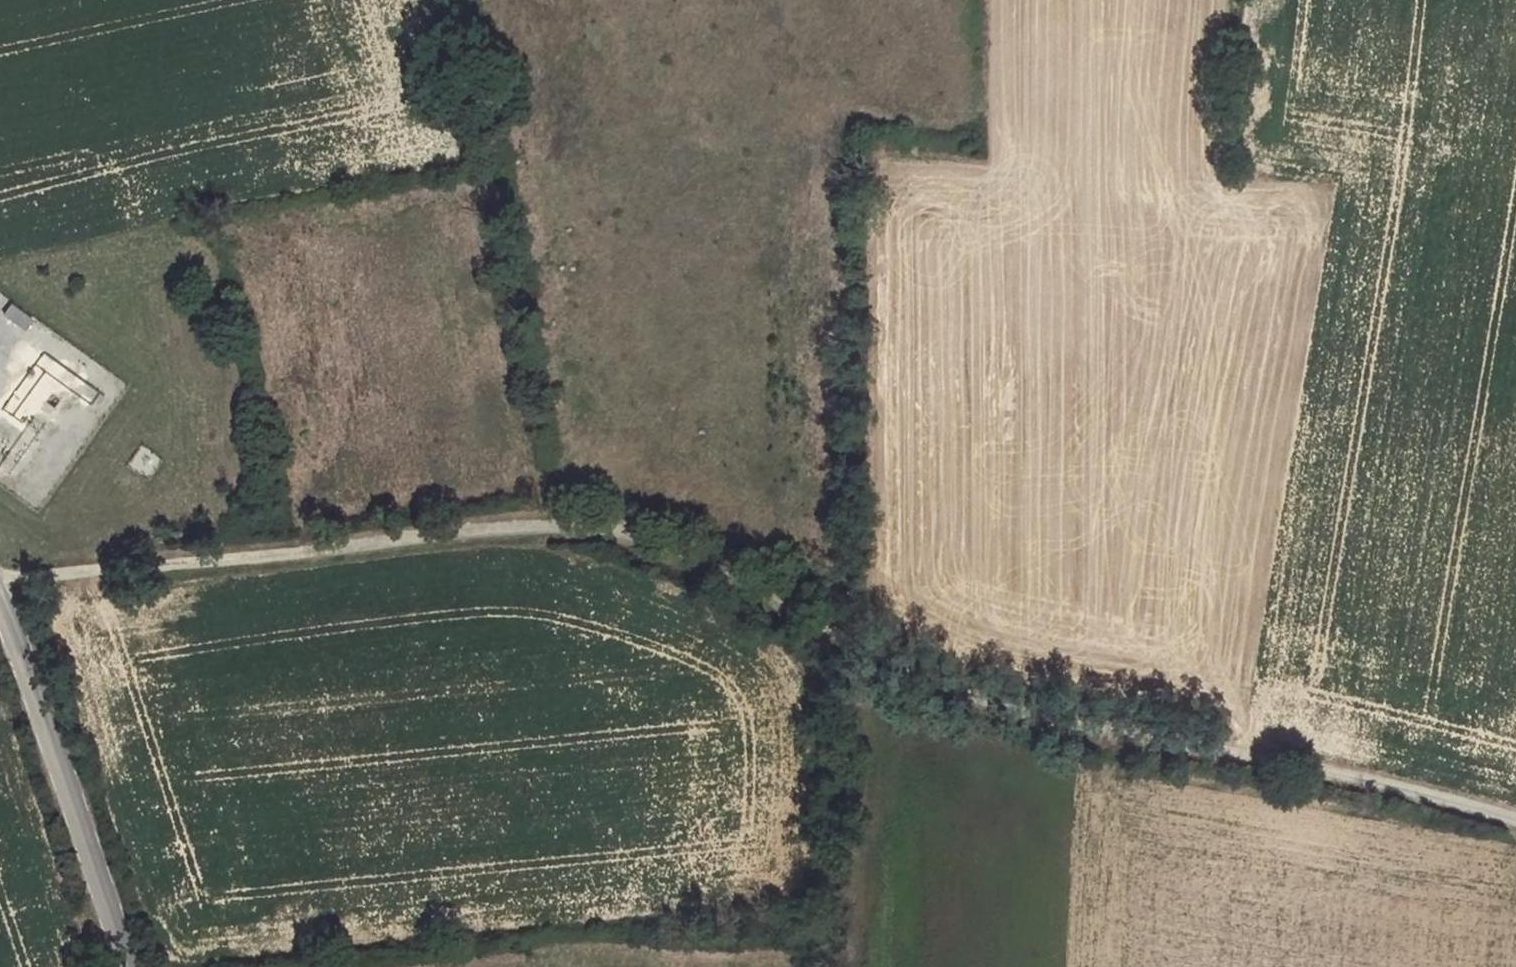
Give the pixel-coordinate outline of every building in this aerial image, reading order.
[(33,320),(10,304),(3,315),(25,331),(33,320)]
